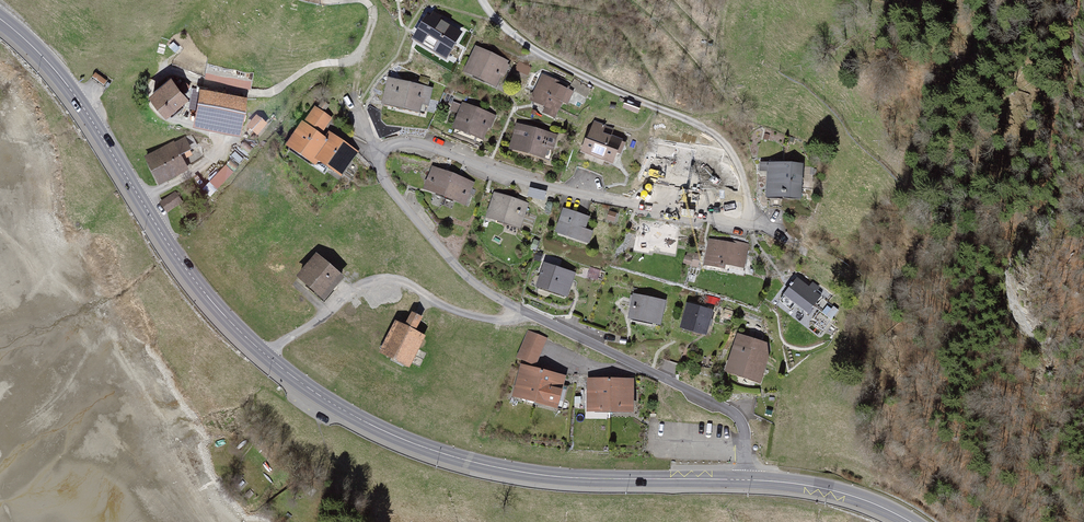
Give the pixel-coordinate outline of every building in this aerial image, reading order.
[(466,35),(432,16),(416,45),(449,64),(466,35)] [(512,65),(478,49),(465,77),(499,93),(512,65)] [(174,72),(151,91),(168,112),(191,93),(174,72)] [(577,92),(545,79),(532,108),(547,114),(545,118),(558,124),(565,107),(570,109),(577,92)] [(247,93),(200,83),(193,120),(240,129),(247,93)] [(435,92),(391,83),(384,111),(424,120),(426,110),(430,111),(435,92)] [(458,113),(461,103),(454,100),(450,110),(458,113)] [(336,117),(316,105),(288,150),(321,170),(324,166),(345,179),(361,153),(331,135),(329,139),(325,136),(336,117)] [(497,120),(464,110),(455,138),(488,148),(497,120)] [(269,128),(258,120),(248,131),(259,140),(269,128)] [(555,138),(519,129),(512,157),(548,165),(555,138)] [(629,142),(590,130),(581,160),(619,172),(629,142)] [(186,138),(145,158),(158,185),(189,170),(183,161),(195,156),(186,138)] [(702,151),(659,144),(653,176),(697,183),(702,151)] [(225,165),(208,183),(216,191),(233,172),(225,165)] [(476,181),(433,166),(425,190),(467,205),(476,181)] [(806,170),(770,169),(769,204),(806,205),(806,170)] [(209,185),(202,191),(210,199),(216,193),(209,185)] [(174,192),(160,202),(164,206),(177,196),(174,192)] [(530,202),(494,192),(486,219),(522,229),(530,202)] [(591,216),(564,208),(556,234),(592,245),(596,232),(587,230),(591,216)] [(750,246),(710,241),(707,263),(747,268),(750,246)] [(317,254),(296,279),(325,302),(345,277),(317,254)] [(577,272),(544,261),(536,286),(569,296),(577,272)] [(821,296),(798,278),(784,297),(807,314),(821,296)] [(665,299),(633,294),(629,318),(661,323),(665,299)] [(714,309),(686,302),(680,327),(708,333),(714,309)] [(405,325),(396,321),(381,352),(410,366),(426,334),(417,330),(424,316),(412,311),(405,325)] [(550,342),(530,335),(519,362),(539,370),(550,342)] [(763,346),(733,339),(725,370),(764,379),(768,366),(759,364),(763,346)] [(569,380),(523,369),(515,402),(561,413),(569,380)] [(637,383),(589,383),(589,417),(637,417),(637,383)]
